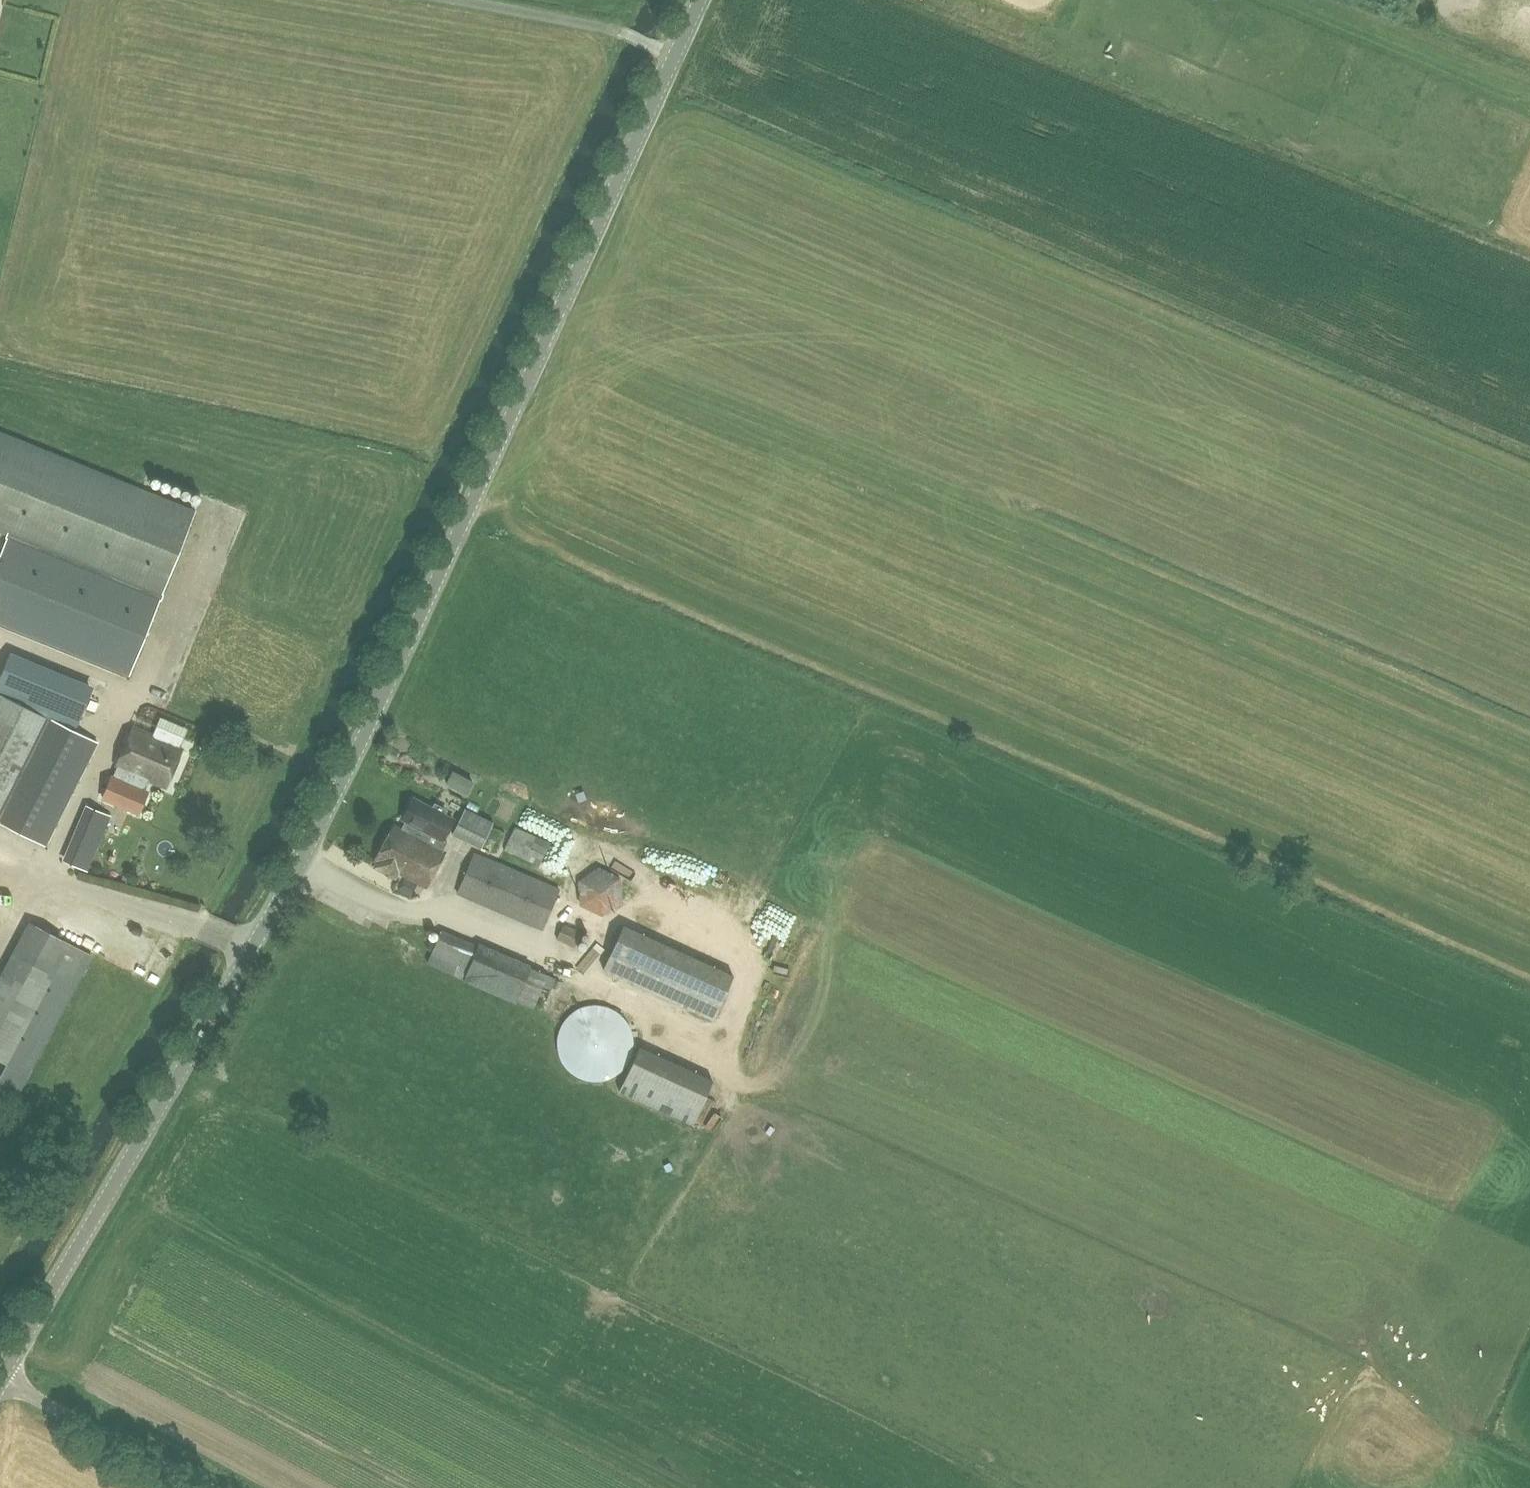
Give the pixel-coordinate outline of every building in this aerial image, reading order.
[(6,533),(0,548),(0,610),(132,663),(194,510),(0,432),(0,531),(6,533)] [(10,696),(23,702),(79,725),(94,688),(86,685),(38,666),(25,660),(10,696)] [(45,846),(98,741),(46,714),(45,716),(0,693),(0,822),(45,846)] [(147,779),(165,786),(181,747),(133,726),(116,765),(122,768),(118,779),(111,776),(102,798),(139,813),(148,791),(143,789),(147,779)] [(466,793),(472,781),(452,770),(446,782),(466,793)] [(442,839),(452,818),(443,813),(445,809),(434,803),(432,808),(412,797),(401,817),(405,819),(401,827),(393,823),(372,861),(374,862),(373,866),(395,877),(397,873),(425,887),(445,851),(435,845),(439,837),(442,839)] [(83,823),(104,832),(111,815),(90,807),(83,823)] [(493,821),(465,807),(452,834),(480,848),(493,821)] [(503,849),(555,873),(566,849),(514,825),(503,849)] [(608,862),(630,875),(639,861),(617,848),(608,862)] [(455,893),(542,930),(560,887),(473,850),(455,893)] [(579,904),(602,915),(622,901),(620,876),(598,865),(578,879),(579,904)] [(6,1064),(25,1074),(89,953),(26,920),(0,971),(0,1061),(6,1064)] [(732,976),(622,926),(602,970),(712,1020),(732,976)] [(531,963),(478,941),(462,980),(515,1003),(531,963)] [(618,1090),(692,1124),(712,1079),(639,1045),(618,1090)]
